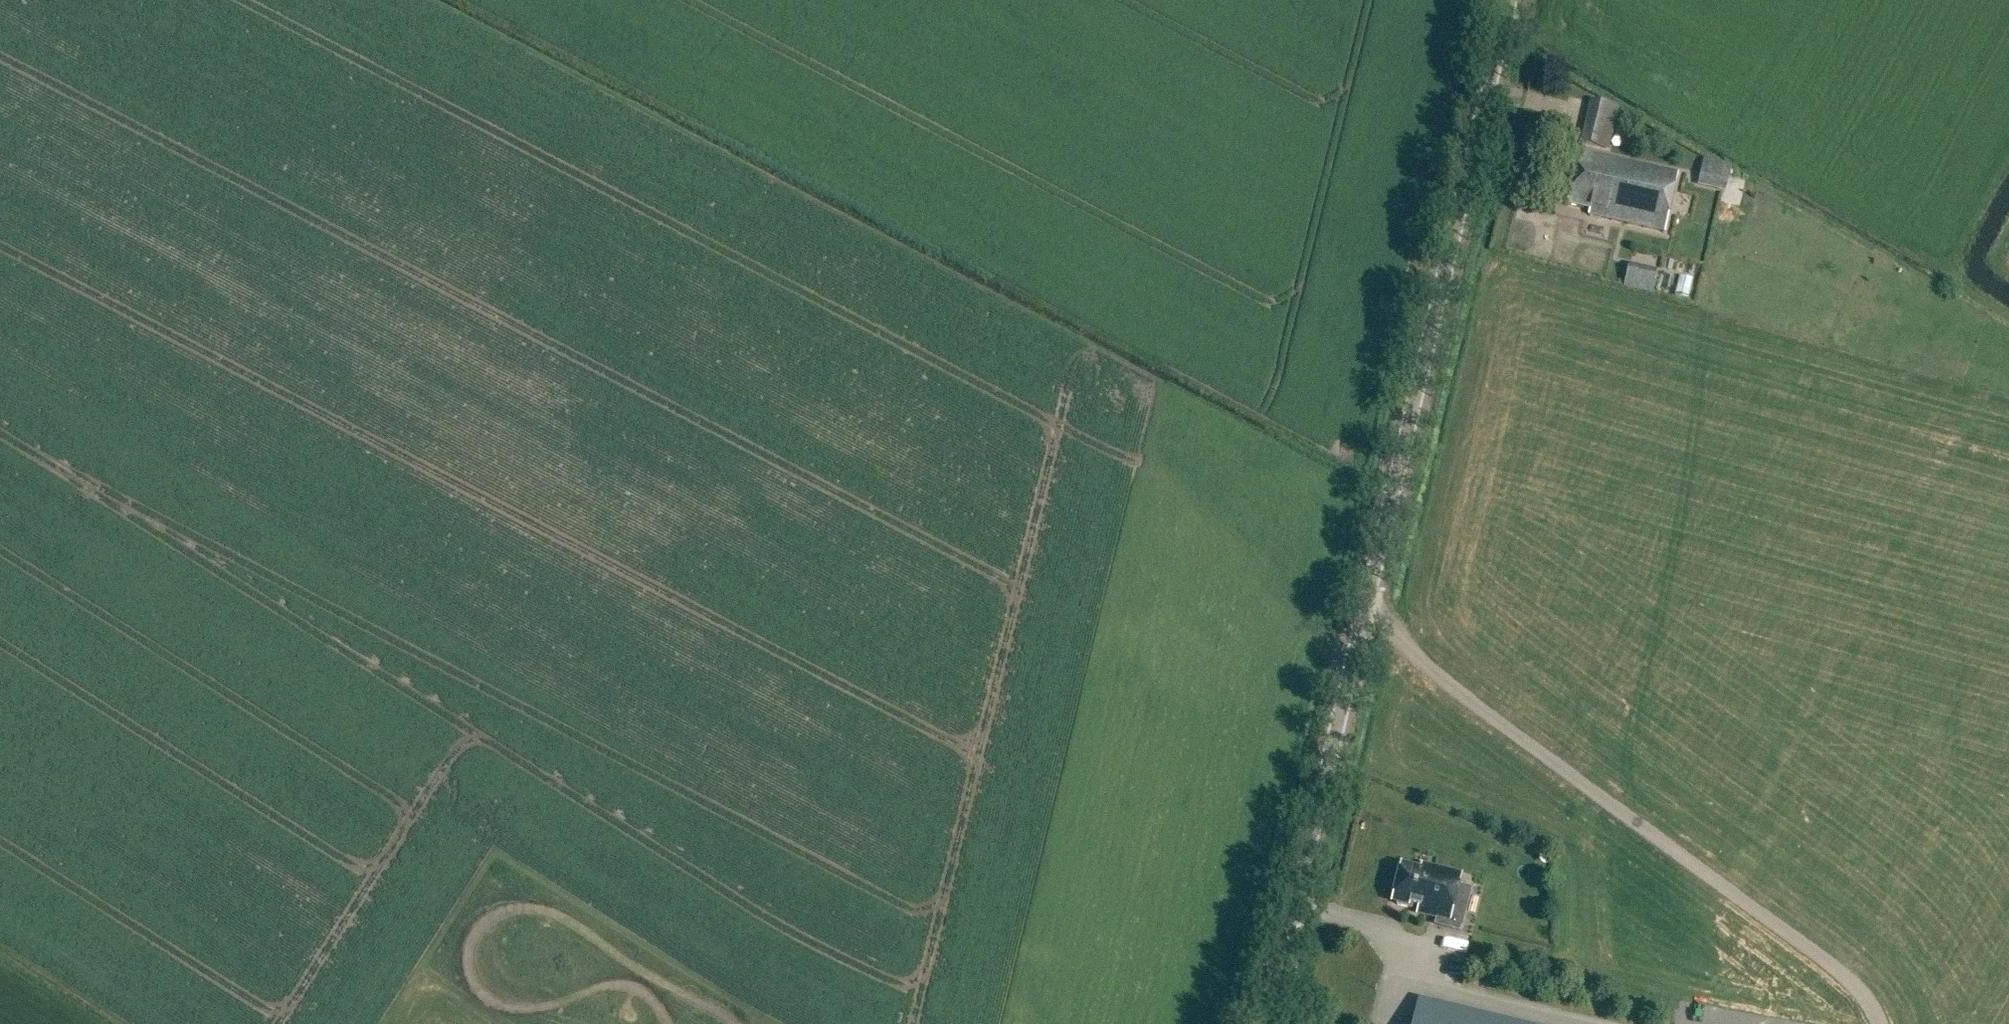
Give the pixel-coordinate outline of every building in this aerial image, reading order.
[(1590,102),(1580,144),(1608,151),(1618,109),(1590,102)] [(1567,206),(1589,211),(1588,215),(1664,232),(1677,174),(1579,151),(1567,206)] [(1726,195),(1732,170),(1705,164),(1699,189),(1726,195)] [(1623,289),(1651,295),(1657,270),(1628,264),(1623,289)] [(1401,867),(1393,902),(1398,903),(1397,906),(1411,909),(1412,907),(1418,908),(1417,913),(1449,921),(1460,876),(1428,869),(1427,874),(1401,867)] [(1418,999),(1412,1023),(1520,1023),(1418,999)]
